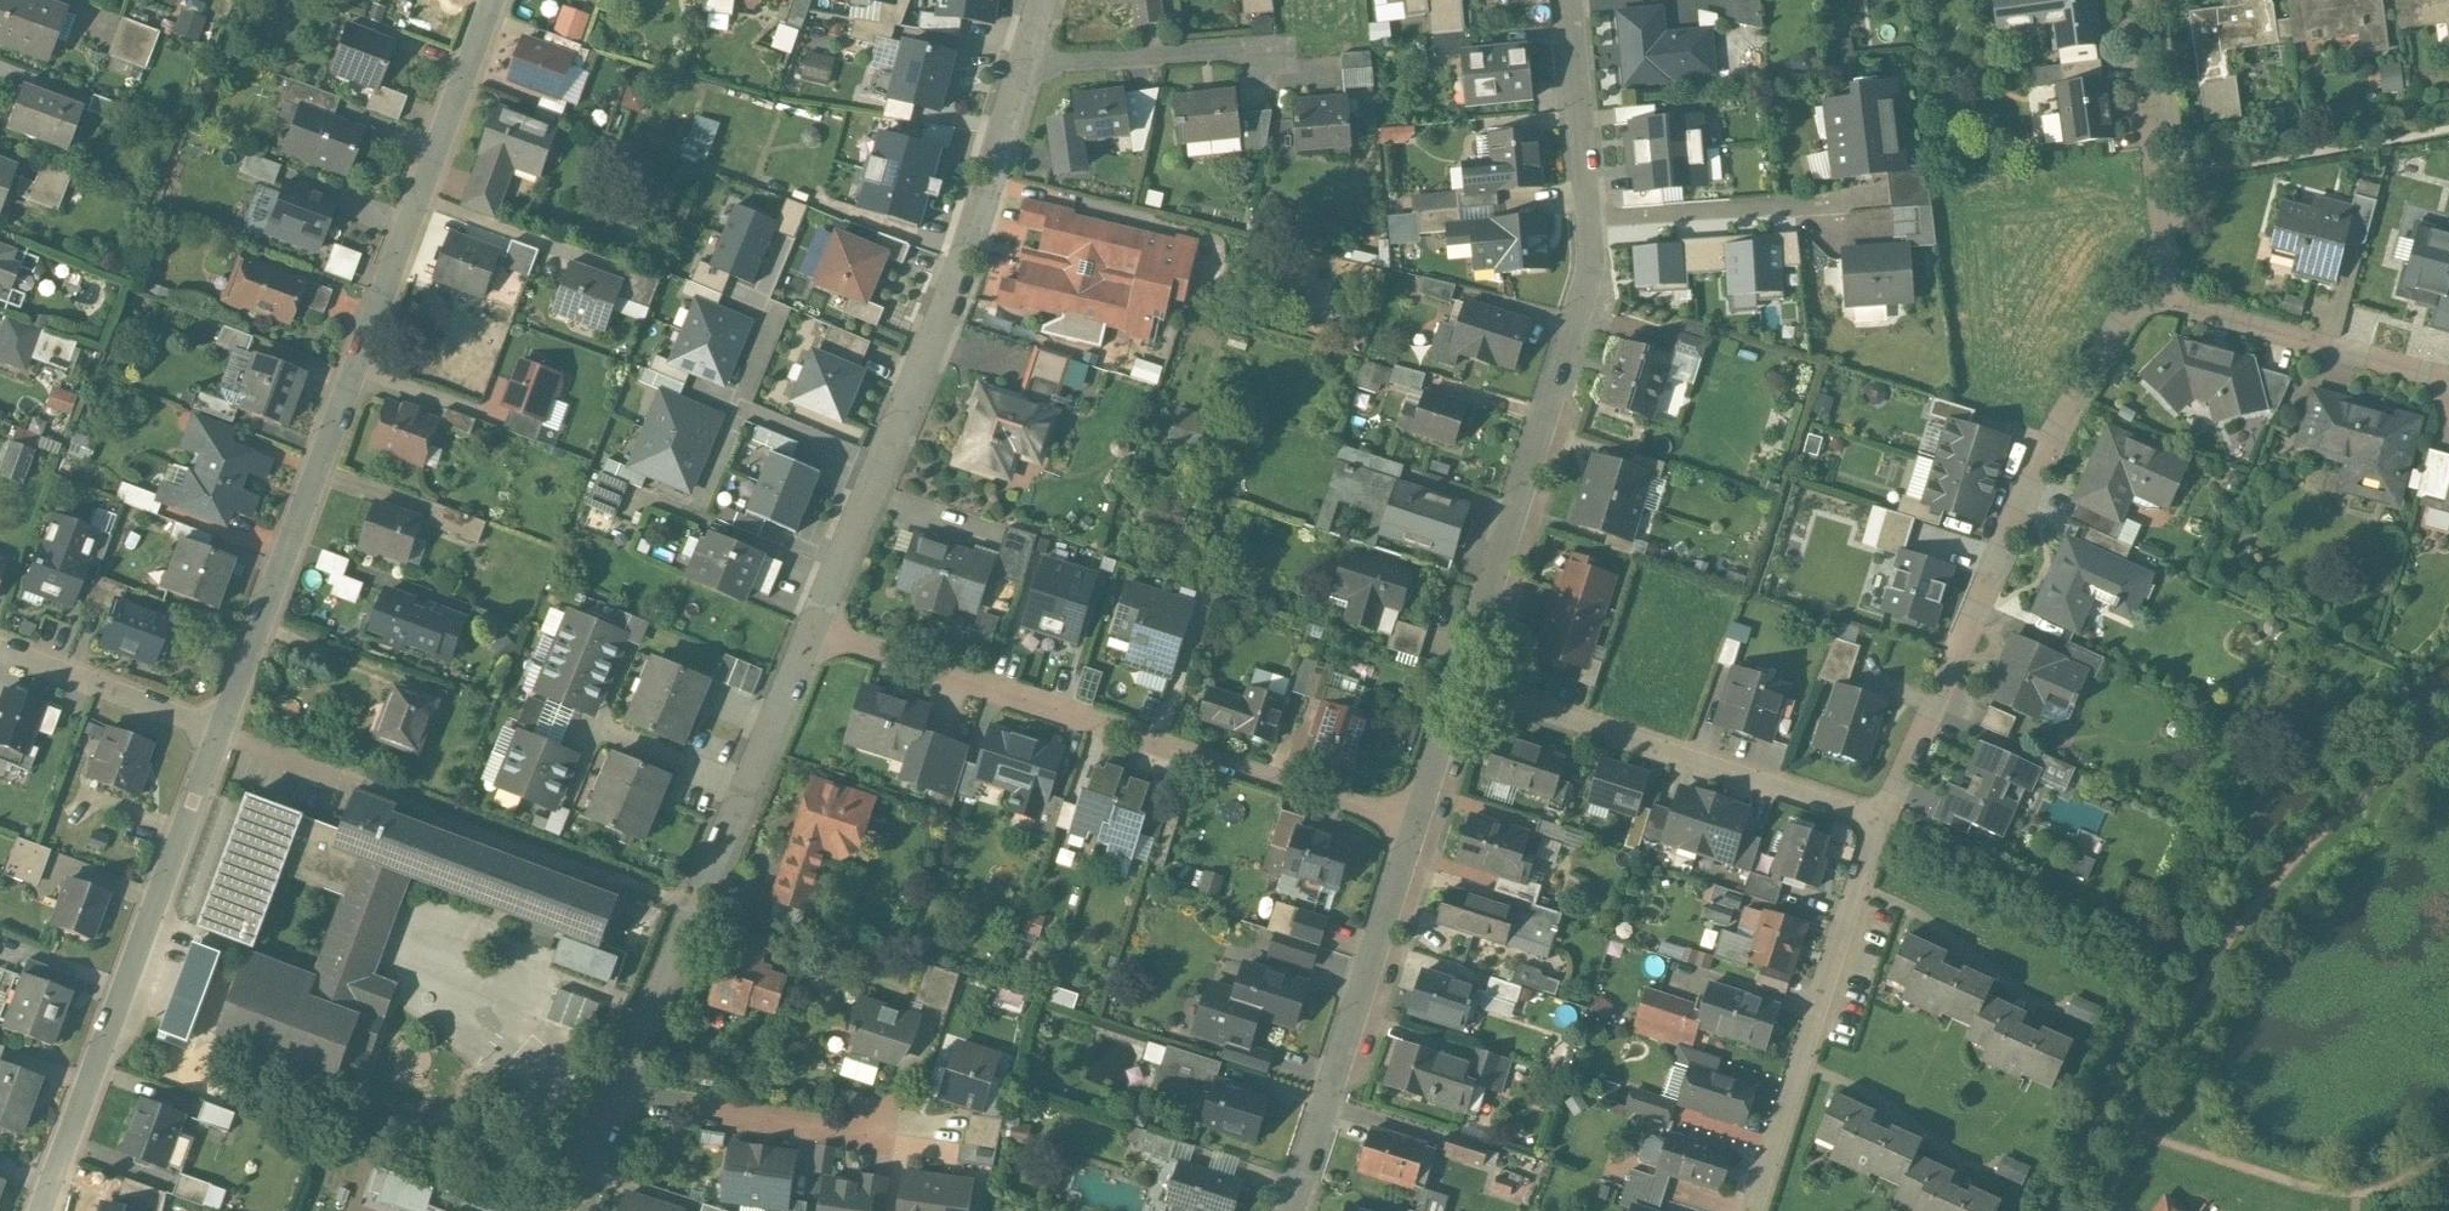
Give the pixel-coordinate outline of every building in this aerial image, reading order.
[(33,0),(0,0),(0,42),(47,60),(65,12),(33,0)] [(561,28),(588,36),(598,0),(569,0),(561,28)] [(703,13),(733,17),(735,0),(708,0),(703,13)] [(893,3),(882,2),(879,23),(896,26),(901,27),(911,0),(893,0),(893,3)] [(940,17),(962,20),(993,23),(996,0),(942,0),(940,15),(940,17)] [(1134,0),(1137,25),(1162,21),(1159,0),(1135,0),(1134,0)] [(1244,15),(1274,11),(1273,0),(1242,0),(1244,15)] [(1416,2),(1419,20),(1439,17),(1437,0),(1434,0),(1416,2)] [(1727,17),(1761,14),(1760,0),(1726,0),(1727,17)] [(1998,30),(2051,23),(2055,50),(2059,50),(2095,45),(2100,44),(2094,0),(1994,0),(1998,30)] [(2225,9),(2192,14),(2201,86),(2226,83),(2221,47),(2278,39),(2272,0),(2224,0),(2225,9)] [(2287,0),(2293,42),(2344,35),(2343,30),(2360,28),(2363,52),(2386,49),(2380,0),(2291,0),(2287,0)] [(2398,25),(2419,22),(2416,0),(2395,0),(2398,25)] [(2419,22),(2448,18),(2448,0),(2416,0),(2419,22)] [(200,40),(209,15),(185,7),(176,31),(200,40)] [(1658,10),(1620,13),(1626,84),(1667,80),(1666,72),(1712,68),(1709,31),(1661,36),(1658,10)] [(701,17),(689,12),(685,23),(697,28),(701,17)] [(960,36),(962,20),(940,17),(940,15),(921,13),(919,30),(960,36)] [(160,32),(123,18),(109,56),(145,70),(160,32)] [(879,23),(855,19),(850,38),(890,49),(896,26),(879,23)] [(775,46),(795,51),(801,28),(782,23),(775,46)] [(393,44),(345,26),(332,63),(347,69),(345,75),(374,86),(377,87),(378,86),(393,44)] [(583,46),(548,32),(543,46),(573,57),(569,67),(583,72),(590,51),(582,49),(583,46)] [(1470,32),(1431,36),(1433,58),(1457,55),(1457,49),(1471,47),(1470,32)] [(543,46),(525,40),(509,81),(546,95),(557,99),(569,67),(573,57),(543,46)] [(953,55),(907,42),(898,75),(897,79),(904,81),(899,99),(892,97),(892,99),(939,111),(953,55)] [(2095,45),(2059,50),(2061,65),(2067,64),(2097,60),(2095,45)] [(1527,48),(1462,54),(1467,104),(1532,98),(1527,48)] [(1370,52),(1341,54),(1343,70),(1372,68),(1370,52)] [(843,63),(814,56),(805,93),(834,101),(843,63)] [(2097,60),(2067,64),(2069,83),(2104,78),(2102,60),(2097,60)] [(2386,88),(2406,87),(2405,62),(2384,63),(2386,88)] [(898,75),(882,71),(872,76),(868,93),(892,99),(892,97),(899,99),(904,81),(897,79),(898,75)] [(340,98),(290,79),(282,101),(302,109),(302,107),(333,118),(340,98)] [(2069,83),(2059,85),(2067,143),(2112,137),(2105,79),(2069,83)] [(1892,83),(1861,87),(1862,99),(1832,102),(1836,133),(1831,134),(1842,176),(1857,172),(1858,175),(1887,171),(1888,180),(1904,178),(1902,169),(1892,83)] [(82,107),(22,85),(6,129),(66,151),(82,107)] [(407,96),(378,86),(377,87),(374,86),(366,108),(398,120),(407,96)] [(1159,88),(1125,93),(1130,132),(1150,129),(1159,88)] [(1125,92),(1074,99),(1077,118),(1080,139),(1082,139),(1107,135),(1107,137),(1130,134),(1130,132),(1125,93),(1125,92)] [(1236,92),(1175,99),(1178,125),(1185,125),(1187,142),(1239,137),(1240,136),(1238,114),(1236,92)] [(125,107),(93,95),(87,111),(119,123),(125,107)] [(557,99),(546,95),(541,108),(563,116),(568,103),(557,99)] [(1346,99),(1295,103),(1298,149),(1350,145),(1346,99)] [(890,103),(888,116),(914,119),(915,106),(890,103)] [(1633,123),(1657,121),(1656,106),(1615,109),(1616,124),(1633,123)] [(333,118),(302,107),(302,109),(286,152),(344,174),(354,149),(351,148),(359,128),(333,118)] [(557,130),(498,108),(481,154),(484,155),(465,205),(495,216),(514,164),(519,162),(542,170),(557,130)] [(1272,111),(1238,114),(1240,136),(1239,137),(1241,150),(1241,151),(1266,148),(1272,111)] [(719,125),(698,117),(685,153),(705,161),(719,125)] [(1077,118),(1051,122),(1058,170),(1085,166),(1082,139),(1080,139),(1077,118)] [(1629,137),(1631,155),(1703,149),(1700,118),(1657,121),(1633,123),(1634,137),(1629,137)] [(952,146),(957,128),(931,121),(927,139),(952,146)] [(946,146),(886,129),(860,218),(920,235),(946,146)] [(1536,131),(1492,135),(1494,162),(1496,183),(1497,191),(1540,187),(1536,131)] [(1239,137),(1187,142),(1189,156),(1241,150),(1239,137)] [(1703,149),(1631,155),(1633,176),(1637,175),(1639,192),(1663,190),(1707,185),(1703,149)] [(278,165),(250,154),(244,171),(272,181),(278,165)] [(702,169),(685,162),(679,178),(697,184),(702,169)] [(1494,162),(1465,165),(1467,186),(1496,183),(1494,162)] [(4,195),(14,168),(0,163),(0,194),(4,195)] [(71,175),(41,164),(34,183),(19,178),(17,196),(57,211),(71,175)] [(1926,166),(1902,169),(1904,178),(1888,180),(1892,208),(1930,206),(1926,166)] [(1467,186),(1457,187),(1458,196),(1459,209),(1498,205),(1497,191),(1496,183),(1467,186)] [(334,202),(284,184),(269,224),(299,235),(296,241),(317,249),(334,202)] [(1639,192),(1622,193),(1623,208),(1664,205),(1663,190),(1639,192)] [(2376,201),(2355,195),(2351,209),(2353,209),(2346,233),(2366,238),(2376,201)] [(1458,196),(1417,200),(1417,212),(1418,212),(1459,209),(1458,196)] [(2311,214),(2283,206),(2272,246),(2298,253),(2293,269),(2334,280),(2346,233),(2353,209),(2351,209),(2315,199),(2311,214)] [(723,233),(767,250),(780,217),(735,200),(723,233)] [(1131,234),(1117,231),(1118,226),(1078,217),(1077,219),(1073,218),(1074,211),(1073,211),(1072,214),(1061,211),(1062,208),(1026,200),(1020,224),(1045,230),(1039,253),(1044,254),(1041,264),(1024,260),(1018,283),(1004,279),(998,304),(1020,309),(1022,300),(1048,307),(1047,311),(1065,315),(1066,311),(1085,316),(1084,320),(1102,324),(1103,320),(1129,326),(1127,335),(1149,340),(1154,319),(1164,321),(1170,298),(1184,302),(1199,241),(1177,236),(1175,245),(1149,238),(1150,234),(1132,230),(1131,234)] [(1921,207),(1892,209),(1893,238),(1906,237),(1922,236),(1921,207)] [(1931,207),(1921,207),(1922,236),(1906,237),(1907,247),(1907,248),(1936,246),(1931,207)] [(2389,208),(2378,250),(2415,260),(2405,299),(2447,310),(2448,302),(2448,223),(2389,208)] [(1459,209),(1418,212),(1420,234),(1461,230),(1459,209)] [(1543,215),(1495,219),(1495,223),(1471,225),(1475,267),(1477,267),(1476,260),(1498,258),(1499,273),(1548,269),(1543,215)] [(767,250),(723,233),(709,267),(754,284),(767,250)] [(909,243),(880,233),(873,249),(886,255),(886,256),(904,264),(911,246),(909,245),(909,243)] [(838,234),(818,283),(853,297),(866,303),(867,301),(886,256),(886,255),(873,249),(838,234)] [(1781,242),(1782,267),(1801,266),(1796,234),(1775,235),(1776,242),(1781,242)] [(500,254),(450,235),(435,276),(485,295),(500,254)] [(1682,246),(1684,275),(1728,272),(1727,245),(1726,238),(1682,241),(1682,246)] [(540,250),(513,240),(506,258),(533,269),(540,250)] [(335,242),(326,269),(353,279),(363,252),(335,242)] [(1776,242),(1727,245),(1728,272),(1730,295),(1784,292),(1782,267),(1781,242),(1776,242)] [(0,246),(0,287),(10,291),(19,266),(10,262),(14,251),(0,246)] [(1682,246),(1636,249),(1638,288),(1685,285),(1684,275),(1682,246)] [(1907,247),(1844,251),(1848,305),(1911,300),(1907,248),(1907,247)] [(1498,258),(1476,260),(1477,267),(1475,267),(1475,275),(1500,280),(1499,273),(1498,258)] [(303,282),(245,260),(238,279),(244,292),(239,304),(289,323),(296,303),(304,282),(303,282)] [(623,281),(571,262),(556,303),(573,310),(571,314),(603,326),(612,302),(616,304),(619,296),(624,281),(623,281)] [(661,279),(628,267),(623,281),(624,281),(619,296),(649,308),(661,279)] [(1456,285),(1423,277),(1418,293),(1450,304),(1456,285)] [(332,291),(303,280),(303,282),(304,282),(296,303),(324,313),(332,291)] [(698,301),(718,309),(723,296),(687,280),(681,293),(698,301)] [(885,309),(867,301),(866,303),(853,297),(846,313),(877,326),(885,309)] [(698,301),(685,332),(738,355),(751,323),(718,309),(698,301)] [(1528,322),(1466,302),(1458,328),(1457,330),(1464,332),(1457,352),(1459,353),(1495,364),(1496,361),(1515,367),(1524,341),(1522,341),(1528,322)] [(8,321),(0,341),(0,359),(24,368),(29,354),(38,332),(36,331),(8,321)] [(1458,328),(1441,323),(1430,358),(1455,366),(1459,353),(1457,352),(1464,332),(1457,330),(1458,328)] [(871,342),(830,325),(818,354),(859,371),(871,342)] [(253,337),(223,326),(216,345),(246,356),(253,337)] [(76,343),(37,328),(36,331),(38,332),(29,354),(67,368),(76,343)] [(685,332),(672,363),(691,371),(725,386),(738,355),(685,332)] [(1706,342),(1677,333),(1672,349),(1701,358),(1706,342)] [(1671,356),(1623,340),(1603,403),(1651,419),(1671,356)] [(2249,362),(2178,343),(2144,378),(2175,409),(2191,392),(2218,400),(2223,419),(2261,409),(2261,408),(2252,374),(2249,362)] [(1071,358),(1037,347),(1019,402),(1035,408),(1036,405),(1054,411),(1071,358)] [(814,353),(794,401),(842,421),(862,373),(859,371),(818,354),(814,353)] [(302,373),(256,356),(237,407),(236,409),(282,425),(302,373)] [(650,370),(686,385),(691,371),(672,363),(655,356),(650,370)] [(1671,356),(1651,419),(1679,428),(1699,365),(1671,356)] [(1370,359),(1361,385),(1385,394),(1394,367),(1370,359)] [(561,376),(521,361),(504,406),(511,409),(544,421),(552,399),(559,396),(563,384),(560,378),(561,376)] [(1160,368),(1138,361),(1134,375),(1156,382),(1160,368)] [(1426,374),(1396,365),(1390,383),(1410,388),(1420,391),(1421,390),(1426,374)] [(662,392),(680,399),(686,385),(650,370),(645,369),(640,383),(662,392)] [(2291,380),(2262,371),(2252,374),(2261,408),(2276,412),(2291,380)] [(48,406),(73,413),(79,393),(54,386),(48,406)] [(1019,402),(998,396),(997,393),(982,388),(980,396),(982,398),(966,447),(959,450),(956,458),(960,466),(968,469),(975,465),(997,472),(1004,449),(1038,460),(1044,443),(1047,442),(1056,412),(1054,411),(1036,405),(1035,408),(1019,402)] [(1420,391),(1410,388),(1399,425),(1455,444),(1467,405),(1421,390),(1420,391)] [(237,407),(196,392),(191,407),(231,422),(236,409),(237,407)] [(661,413),(652,432),(707,455),(714,439),(710,437),(719,417),(680,399),(662,392),(655,410),(661,413)] [(2345,403),(2315,395),(2301,447),(2340,457),(2341,454),(2365,461),(2357,490),(2395,500),(2416,422),(2390,415),(2388,422),(2369,417),(2370,414),(2344,407),(2345,403)] [(1975,411),(1933,398),(1928,415),(1949,422),(1949,420),(1970,427),(1975,411)] [(438,422),(388,403),(373,445),(423,464),(424,461),(418,460),(432,423),(437,425),(438,422)] [(476,420),(445,408),(439,425),(470,436),(476,420)] [(544,421),(511,409),(504,429),(536,442),(544,421)] [(1195,423),(1175,417),(1170,436),(1190,442),(1195,423)] [(233,432),(195,418),(188,435),(206,442),(208,439),(227,446),(233,432)] [(1970,427),(1949,420),(1949,422),(1936,462),(1995,480),(2004,454),(2001,453),(2006,438),(1970,427)] [(774,449),(772,453),(792,461),(799,444),(759,427),(753,440),(774,449)] [(17,428),(0,472),(0,488),(11,492),(15,482),(20,484),(38,436),(17,428)] [(2183,463),(2109,431),(2100,451),(2102,452),(2089,480),(2087,479),(2078,500),(2080,501),(2118,518),(2119,516),(2134,483),(2167,497),(2183,463)] [(638,450),(631,467),(649,474),(688,491),(697,470),(700,471),(707,455),(652,432),(644,452),(638,450)] [(92,457),(98,441),(76,433),(71,449),(92,457)] [(227,446),(208,439),(206,442),(195,473),(237,488),(244,470),(263,477),(269,461),(250,454),(248,452),(246,450),(244,449),(241,449),(239,450),(227,446)] [(1404,465),(1342,446),(1337,461),(1349,464),(1349,463),(1399,480),(1404,465)] [(2429,449),(2416,497),(2446,505),(2448,494),(2448,455),(2429,449)] [(772,453),(760,483),(810,503),(822,474),(792,461),(772,453)] [(1666,463),(1633,453),(1628,467),(1650,474),(1650,476),(1661,479),(1666,463)] [(1628,467),(1596,457),(1585,489),(1640,507),(1650,476),(1650,474),(1628,467)] [(643,488),(649,474),(631,467),(608,459),(603,472),(629,483),(643,488)] [(1995,480),(1936,462),(1924,502),(1923,503),(1944,510),(1980,521),(1985,506),(1987,507),(1995,480)] [(1471,505),(1399,481),(1399,480),(1349,463),(1349,464),(1345,476),(1347,476),(1343,490),(1389,505),(1380,534),(1454,558),(1471,505)] [(195,473),(190,471),(182,492),(174,489),(168,504),(223,525),(231,505),(250,512),(256,496),(195,473)] [(603,472),(600,471),(586,505),(615,517),(629,483),(603,472)] [(159,497),(122,483),(115,500),(156,515),(161,501),(158,500),(159,497)] [(760,483),(748,513),(767,521),(798,533),(810,503),(760,483)] [(174,489),(164,485),(159,497),(163,498),(161,501),(168,504),(174,489)] [(1640,507),(1585,489),(1575,522),(1608,532),(1630,539),(1630,538),(1640,507)] [(1924,502),(1902,495),(1897,513),(1915,518),(1939,526),(1944,510),(1923,503),(1924,502)] [(2118,518),(2080,501),(2072,520),(2087,527),(2118,541),(2128,520),(2119,516),(2118,518)] [(486,522),(435,503),(427,524),(478,544),(486,522)] [(422,521),(376,504),(360,547),(378,553),(379,550),(408,561),(422,521)] [(1887,510),(1874,506),(1870,519),(1883,522),(1887,510)] [(760,537),(767,521),(748,513),(747,516),(725,507),(720,521),(760,537)] [(1897,513),(1887,510),(1883,522),(1879,538),(1906,546),(1915,518),(1897,513)] [(209,535),(174,522),(170,537),(180,541),(181,540),(204,548),(209,535)] [(1037,536),(1008,526),(995,564),(989,562),(986,573),(1004,579),(1018,583),(1021,584),(1037,536)] [(112,536),(89,527),(78,558),(87,561),(86,563),(100,568),(112,536)] [(2118,541),(2087,527),(2079,545),(2123,565),(2131,547),(2118,541)] [(919,536),(903,531),(897,550),(913,555),(918,541),(917,541),(918,538),(919,536)] [(1630,539),(1608,532),(1604,547),(1634,556),(1639,541),(1630,538),(1630,539)] [(753,550),(715,535),(711,544),(704,541),(703,542),(710,545),(704,560),(697,557),(688,579),(742,602),(761,556),(752,552),(753,550)] [(990,561),(918,538),(917,541),(918,541),(913,555),(909,567),(901,564),(895,581),(903,584),(903,586),(924,593),(920,606),(949,616),(955,597),(973,603),(971,609),(974,610),(986,573),(989,562),(990,561)] [(204,548),(181,540),(180,541),(162,589),(214,608),(232,559),(204,548)] [(2068,540),(2036,611),(2076,630),(2091,598),(2086,596),(2093,581),(2117,592),(2108,611),(2113,613),(2114,610),(2130,617),(2149,577),(2123,565),(2079,545),(2068,540)] [(78,558),(41,544),(25,588),(26,588),(27,589),(29,584),(45,590),(43,595),(44,595),(70,605),(86,563),(87,561),(78,558)] [(339,578),(334,592),(361,602),(368,581),(348,574),(353,557),(326,548),(318,571),(339,578)] [(1951,566),(1902,551),(1883,611),(1932,626),(1951,566)] [(1413,573),(1366,559),(1366,560),(1345,554),(1334,589),(1355,596),(1347,621),(1391,635),(1396,620),(1397,620),(1400,608),(1401,609),(1413,573)] [(1597,563),(1572,555),(1567,573),(1563,572),(1540,642),(1544,643),(1539,661),(1563,669),(1566,661),(1584,667),(1585,668),(1588,658),(1613,577),(1594,571),(1597,563)] [(1098,582),(1044,563),(1028,613),(1058,623),(1062,611),(1086,619),(1095,590),(1098,582)] [(127,587),(97,575),(87,603),(110,611),(118,614),(121,604),(127,587)] [(1018,583),(1004,579),(996,602),(1010,607),(1018,583)] [(1195,604),(1128,583),(1113,629),(1134,636),(1125,663),(1171,678),(1195,604)] [(45,590),(29,584),(27,589),(26,588),(22,599),(37,605),(41,604),(44,595),(43,595),(45,590)] [(455,616),(387,590),(372,630),(388,635),(385,642),(404,649),(406,643),(450,660),(462,629),(451,625),(455,616)] [(1108,594),(1095,590),(1086,619),(1084,625),(1096,629),(1108,594)] [(617,610),(599,602),(595,614),(613,621),(617,610)] [(118,614),(110,611),(105,625),(106,625),(100,643),(153,663),(168,622),(121,604),(118,614)] [(619,632),(571,611),(559,638),(615,662),(621,649),(613,646),(619,632)] [(982,618),(974,644),(988,648),(996,622),(982,618)] [(1397,620),(1396,620),(1391,635),(1387,648),(1419,658),(1427,630),(1397,620)] [(2061,657),(2014,636),(1987,696),(2036,718),(2049,690),(2069,699),(2067,703),(2070,704),(2070,705),(2074,707),(2078,697),(2076,696),(2086,675),(2088,669),(2061,657)] [(615,662),(559,638),(548,664),(604,688),(615,662)] [(1740,642),(1726,638),(1717,663),(1731,668),(1740,642)] [(1860,646),(1835,638),(1818,679),(1838,686),(1838,685),(1847,688),(1860,646)] [(2104,658),(2067,642),(2061,657),(2088,669),(2086,675),(2095,679),(2104,658)] [(738,659),(726,654),(715,680),(728,685),(738,659)] [(1291,680),(1288,691),(1289,691),(1308,697),(1319,661),(1299,655),(1291,680)] [(709,680),(656,658),(629,723),(682,745),(709,680)] [(1603,663),(1588,658),(1585,668),(1584,667),(1579,682),(1595,687),(1603,663)] [(751,665),(738,659),(728,685),(740,690),(751,665)] [(1319,661),(1308,697),(1323,701),(1327,688),(1329,689),(1336,667),(1319,661)] [(604,688),(548,664),(537,692),(586,712),(592,697),(599,701),(604,688)] [(763,670),(751,665),(740,690),(752,695),(763,670)] [(1079,698),(1097,703),(1106,670),(1087,665),(1079,698)] [(1787,685),(1736,668),(1724,705),(1731,707),(1724,728),(1769,742),(1787,685)] [(1291,680),(1256,669),(1251,687),(1286,698),(1289,691),(1288,691),(1291,680)] [(1847,688),(1838,685),(1838,686),(1826,723),(1821,722),(1813,746),(1865,763),(1885,701),(1847,688)] [(437,702),(396,687),(377,737),(418,752),(437,702)] [(1286,698),(1251,687),(1246,702),(1237,729),(1237,731),(1272,742),(1286,698)] [(931,709),(866,688),(848,744),(912,764),(915,753),(917,753),(919,746),(931,709)] [(1329,689),(1327,688),(1323,701),(1313,732),(1320,734),(1313,755),(1351,768),(1367,719),(1348,713),(1353,697),(1329,689)] [(5,690),(0,703),(0,745),(11,749),(25,754),(26,752),(43,705),(5,690)] [(1246,702),(1209,690),(1200,717),(1237,729),(1246,702)] [(2069,699),(2049,690),(2036,718),(2052,725),(2069,719),(2074,707),(2070,705),(2070,704),(2067,703),(2069,699)] [(2016,718),(1989,706),(1980,726),(2007,738),(2016,718)] [(1063,751),(991,728),(979,766),(975,778),(985,781),(1018,791),(1015,801),(1012,800),(1011,803),(1014,804),(1012,811),(1036,819),(1041,821),(1049,795),(1063,751)] [(151,744),(109,729),(90,779),(136,796),(144,776),(139,774),(151,744)] [(569,752),(520,732),(509,759),(565,782),(571,769),(563,766),(569,752)] [(1566,757),(1499,736),(1485,776),(1551,797),(1557,779),(1558,779),(1566,757)] [(1978,769),(1968,792),(1948,783),(1942,797),(1962,806),(1956,817),(1972,824),(2003,838),(2025,790),(2032,793),(2039,778),(2042,770),(2015,758),(1980,742),(1969,765),(1978,769)] [(2048,757),(2021,744),(2015,758),(2042,770),(2048,757)] [(0,745),(0,760),(6,763),(11,749),(0,745)] [(965,761),(919,746),(917,753),(915,753),(912,764),(907,779),(937,788),(932,806),(949,811),(965,761)] [(25,754),(11,749),(6,763),(29,771),(35,755),(26,752),(25,754)] [(669,776),(616,753),(589,818),(642,841),(669,776)] [(2075,769),(2048,757),(2042,770),(2039,778),(2066,790),(2075,769)] [(565,782),(509,759),(498,786),(546,807),(552,792),(560,795),(565,782)] [(979,766),(965,761),(949,811),(951,812),(956,794),(972,800),(985,781),(975,778),(979,766)] [(1647,775),(1603,761),(1590,800),(1635,814),(1647,775)] [(1105,771),(1091,767),(1086,780),(1092,782),(1089,792),(1083,790),(1070,832),(1088,838),(1090,832),(1100,836),(1099,841),(1107,817),(1113,819),(1120,796),(1115,794),(1122,771),(1107,766),(1105,771)] [(1150,786),(1131,780),(1127,791),(1118,788),(1124,771),(1122,771),(1115,794),(1120,796),(1113,819),(1107,817),(1099,841),(1110,845),(1108,851),(1133,859),(1146,817),(1140,815),(1142,810),(1148,812),(1152,799),(1146,798),(1150,786)] [(1558,779),(1557,779),(1551,797),(1548,807),(1565,813),(1574,785),(1558,779)] [(872,802),(815,783),(803,819),(797,840),(796,840),(777,899),(806,908),(825,850),(843,856),(844,857),(856,851),(856,850),(872,802)] [(1704,797),(1681,790),(1675,811),(1666,839),(1667,840),(1698,850),(1715,797),(1705,794),(1704,797)] [(398,983),(372,974),(409,874),(538,923),(535,931),(554,938),(555,937),(565,941),(557,962),(608,981),(617,959),(598,952),(600,946),(601,946),(618,899),(394,816),(396,808),(357,793),(342,831),(249,796),(200,927),(254,947),(282,873),(347,897),(316,980),(249,955),(219,1036),(359,1088),(398,983)] [(1049,795),(1041,821),(1036,819),(1037,829),(1053,835),(1065,800),(1049,795)] [(1726,800),(1715,797),(1698,850),(1730,860),(1731,860),(1740,832),(1747,811),(1724,804),(1726,800)] [(1962,806),(1942,797),(1932,818),(1967,834),(1972,824),(1956,817),(1962,806)] [(1675,811),(1654,804),(1643,837),(1665,844),(1667,840),(1666,839),(1675,811)] [(1528,834),(1472,816),(1458,860),(1499,873),(1514,878),(1514,876),(1528,880),(1531,867),(1525,865),(1526,862),(1523,857),(1521,856),(1528,834)] [(1567,828),(1541,819),(1536,835),(1562,843),(1567,828)] [(1828,837),(1789,824),(1773,873),(1817,888),(1826,860),(1821,858),(1828,837)] [(1351,844),(1300,826),(1286,872),(1322,884),(1337,888),(1351,844)] [(1740,832),(1731,860),(1730,860),(1728,865),(1751,872),(1761,839),(1740,832)] [(50,850),(17,837),(6,865),(40,877),(50,850)] [(1203,896),(1225,898),(1227,872),(1206,870),(1203,896)] [(1322,884),(1287,872),(1285,878),(1281,881),(1279,887),(1281,892),(1317,903),(1322,884)] [(1751,872),(1744,894),(1776,904),(1783,882),(1751,872)] [(1528,880),(1514,876),(1514,878),(1499,873),(1494,891),(1533,904),(1536,905),(1542,885),(1528,880)] [(107,893),(68,879),(51,925),(90,939),(107,893)] [(1744,894),(1716,885),(1706,916),(1730,924),(1734,909),(1739,910),(1744,894)] [(1516,910),(1449,889),(1439,922),(1505,943),(1510,929),(1516,911),(1516,910)] [(1536,905),(1533,904),(1529,915),(1516,911),(1510,929),(1532,936),(1531,942),(1551,948),(1562,913),(1536,905)] [(1327,918),(1300,909),(1291,937),(1319,946),(1327,918)] [(1763,914),(1745,909),(1739,927),(1757,932),(1763,914)] [(1754,940),(1748,960),(1749,960),(1790,973),(1805,926),(1763,913),(1763,914),(1757,932),(1754,940)] [(1532,936),(1510,929),(1505,943),(1548,957),(1551,948),(1531,942),(1532,936)] [(1754,940),(1723,930),(1714,956),(1747,966),(1749,960),(1748,960),(1754,940)] [(770,942),(738,932),(728,962),(739,965),(741,960),(762,967),(770,942)] [(1291,937),(1277,933),(1270,954),(1312,967),(1319,946),(1291,937)] [(1960,973),(1942,965),(1947,953),(1907,935),(1887,979),(1907,988),(1902,1000),(1941,1019),(1944,1013),(1972,1027),(1988,996),(1994,982),(1963,967),(1960,973)] [(160,1038),(189,1047),(219,950),(190,941),(160,1038)] [(76,977),(27,959),(1,1028),(50,1046),(76,977)] [(739,965),(734,981),(719,976),(710,1003),(744,1014),(748,1003),(776,1012),(786,980),(769,974),(771,970),(762,967),(741,960),(739,965)] [(1502,977),(1560,993),(1564,976),(1506,961),(1502,977)] [(959,975),(927,964),(915,1003),(947,1013),(959,975)] [(1306,984),(1245,965),(1233,1006),(1233,1007),(1258,1015),(1293,1026),(1306,984)] [(1477,989),(1423,972),(1410,1011),(1465,1029),(1477,989)] [(1521,987),(1492,977),(1485,996),(1515,1005),(1521,987)] [(1027,1016),(1034,995),(995,983),(988,1005),(1027,1016)] [(1780,1007),(1710,984),(1702,1008),(1704,1009),(1699,1026),(1766,1047),(1780,1007)] [(1702,1008),(1646,989),(1637,1019),(1694,1039),(1699,1026),(1704,1009),(1702,1008)] [(1988,996),(1972,1027),(1966,1040),(1986,1049),(1981,1061),(2020,1079),(2023,1074),(2053,1088),(2073,1042),(2042,1028),(2039,1034),(2021,1026),(2027,1014),(1988,996)] [(571,1020),(598,1021),(599,998),(572,997),(571,1020)] [(1258,1015),(1233,1007),(1233,1006),(1207,997),(1196,1032),(1230,1043),(1248,1048),(1248,1047),(1258,1015)] [(2098,1008),(2074,998),(2068,1011),(2092,1022),(2098,1008)] [(920,1018),(860,999),(850,1031),(854,1033),(854,1051),(894,1063),(906,1044),(911,1045),(920,1018)] [(1694,1039),(1637,1019),(1633,1031),(1691,1050),(1694,1039)] [(1472,1065),(1400,1042),(1386,1085),(1467,1111),(1474,1084),(1466,1082),(1472,1065)] [(1248,1048),(1230,1043),(1224,1059),(1266,1073),(1272,1054),(1248,1047),(1248,1048)] [(1180,1050),(1168,1046),(1163,1061),(1176,1064),(1180,1050)] [(998,1059),(961,1047),(945,1098),(982,1110),(998,1059)] [(1511,1060),(1477,1049),(1472,1065),(1466,1082),(1474,1084),(1475,1084),(1501,1092),(1511,1060)] [(1222,1063),(1180,1050),(1176,1064),(1217,1078),(1222,1063)] [(0,1063),(0,1127),(18,1134),(39,1078),(0,1063)] [(1208,1082),(1161,1067),(1153,1091),(1200,1106),(1199,1110),(1205,1112),(1214,1084),(1208,1083),(1208,1082)] [(1754,1088),(1692,1068),(1681,1103),(1743,1122),(1754,1088)] [(990,1104),(1002,1105),(1006,1078),(993,1077),(990,1104)] [(1270,1100),(1214,1083),(1205,1112),(1201,1124),(1257,1141),(1270,1100)] [(1673,1103),(1634,1090),(1629,1107),(1667,1120),(1673,1103)] [(1888,1133),(1870,1125),(1876,1112),(1835,1094),(1815,1138),(1835,1147),(1829,1159),(1869,1178),(1872,1172),(1900,1187),(1916,1156),(1916,1155),(1922,1141),(1891,1127),(1888,1133)] [(185,1115),(144,1099),(124,1153),(166,1168),(185,1115)] [(236,1113),(206,1102),(199,1121),(229,1132),(236,1113)] [(1002,1120),(970,1115),(968,1129),(965,1129),(963,1145),(996,1150),(1002,1120)] [(1426,1146),(1372,1129),(1359,1170),(1424,1190),(1435,1156),(1424,1152),(1426,1146)] [(1176,1141),(1143,1130),(1137,1150),(1169,1160),(1176,1141)] [(1733,1153),(1669,1132),(1667,1139),(1658,1167),(1657,1171),(1720,1192),(1733,1153)] [(1488,1147),(1449,1134),(1443,1154),(1482,1166),(1488,1147)] [(1653,1135),(1647,1138),(1641,1156),(1644,1163),(1658,1167),(1667,1139),(1653,1135)] [(963,1145),(960,1145),(958,1163),(993,1168),(996,1150),(963,1145)] [(794,1156),(732,1147),(728,1172),(722,1176),(720,1185),(726,1191),(725,1192),(742,1195),(741,1200),(766,1204),(787,1207),(788,1200),(794,1156)] [(1916,1156),(1900,1187),(1894,1199),(1914,1208),(1913,1210),(1997,1210),(2001,1202),(1970,1187),(1968,1194),(1949,1185),(1955,1173),(1916,1155),(1916,1156)] [(2028,1169),(2004,1158),(1998,1171),(2022,1183),(2028,1169)] [(1179,1162),(1166,1201),(1179,1206),(1177,1210),(1235,1210),(1244,1183),(1179,1162)] [(1669,1181),(1632,1169),(1626,1188),(1635,1191),(1663,1199),(1669,1181)] [(402,1176),(388,1171),(380,1194),(395,1199),(402,1176)] [(212,1184),(181,1173),(173,1195),(204,1206),(212,1184)] [(905,1173),(899,1210),(967,1210),(972,1183),(905,1173)] [(434,1188),(402,1176),(395,1199),(427,1209),(434,1188)] [(858,1176),(857,1185),(873,1188),(870,1210),(885,1210),(889,1181),(858,1176)] [(1514,1182),(1498,1177),(1494,1189),(1510,1194),(1514,1182)] [(127,1179),(116,1208),(130,1210),(163,1210),(168,1193),(127,1179)] [(825,1181),(821,1210),(870,1210),(873,1188),(857,1185),(825,1181)] [(1626,1188),(1620,1205),(1630,1208),(1635,1191),(1626,1188)] [(1450,1196),(1427,1190),(1422,1209),(1430,1210),(1446,1210),(1450,1196)] [(1635,1191),(1630,1208),(1638,1210),(1659,1210),(1663,1199),(1635,1191)] [(627,1195),(622,1210),(675,1210),(627,1195)] [(788,1200),(787,1207),(766,1204),(765,1210),(806,1210),(808,1203),(788,1200)]
